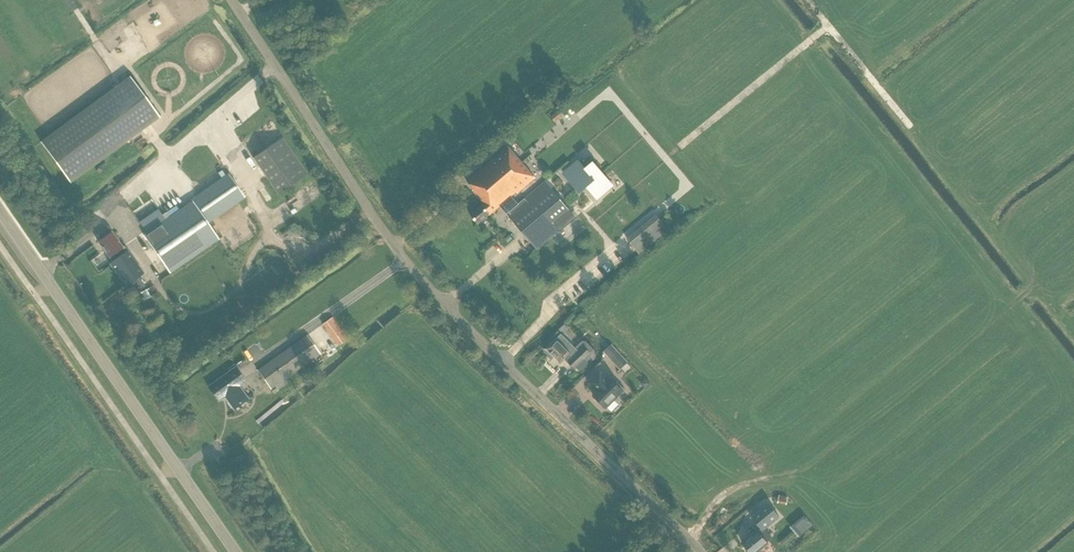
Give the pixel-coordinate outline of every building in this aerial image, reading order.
[(130,78),(41,143),(69,181),(158,116),(130,78)] [(308,174),(282,137),(252,158),(270,183),(265,186),(273,196),(277,193),(278,194),(308,174)] [(537,249),(575,218),(545,182),(519,204),(513,197),(536,178),(516,154),(520,150),(514,142),(467,182),(474,189),(473,190),(484,204),(471,215),(479,226),(502,207),(537,249)] [(578,160),(574,163),(570,166),(574,171),(566,178),(579,193),(587,186),(594,180),(584,168),(578,160)] [(592,161),(588,164),(584,168),(594,180),(587,186),(597,199),(613,186),(592,161)] [(191,199),(192,200),(208,223),(245,197),(243,195),(247,192),(244,188),(240,191),(228,173),(191,199)] [(208,223),(192,201),(186,191),(180,195),(186,205),(166,220),(158,209),(140,223),(147,233),(143,235),(170,273),(219,239),(208,223)] [(668,230),(657,217),(628,241),(639,254),(668,230)] [(264,229),(264,220),(254,220),(254,230),(264,229)] [(123,247),(111,232),(98,241),(109,258),(111,256),(114,260),(109,263),(125,286),(128,284),(132,291),(143,283),(139,276),(143,273),(127,250),(122,254),(119,250),(123,247)] [(569,362),(568,362),(574,368),(584,358),(587,362),(592,357),(589,353),(594,348),(587,341),(582,340),(576,346),(562,332),(546,349),(560,363),(565,358),(569,362)] [(270,389),(320,353),(307,335),(257,370),(270,389)] [(322,354),(326,351),(318,340),(314,343),(322,354)] [(629,362),(613,345),(605,352),(621,369),(629,362)] [(218,402),(225,397),(233,409),(248,398),(240,386),(246,382),(238,370),(247,364),(244,360),(235,366),(207,386),(218,402)] [(596,391),(592,395),(596,399),(595,400),(602,406),(603,405),(606,408),(619,396),(626,390),(618,383),(610,376),(608,378),(600,370),(588,383),(596,391)] [(743,544),(748,549),(747,551),(756,551),(768,543),(767,542),(772,537),(766,531),(781,518),(770,504),(752,518),(761,528),(758,531),(758,530),(749,537),(750,538),(743,544)]
